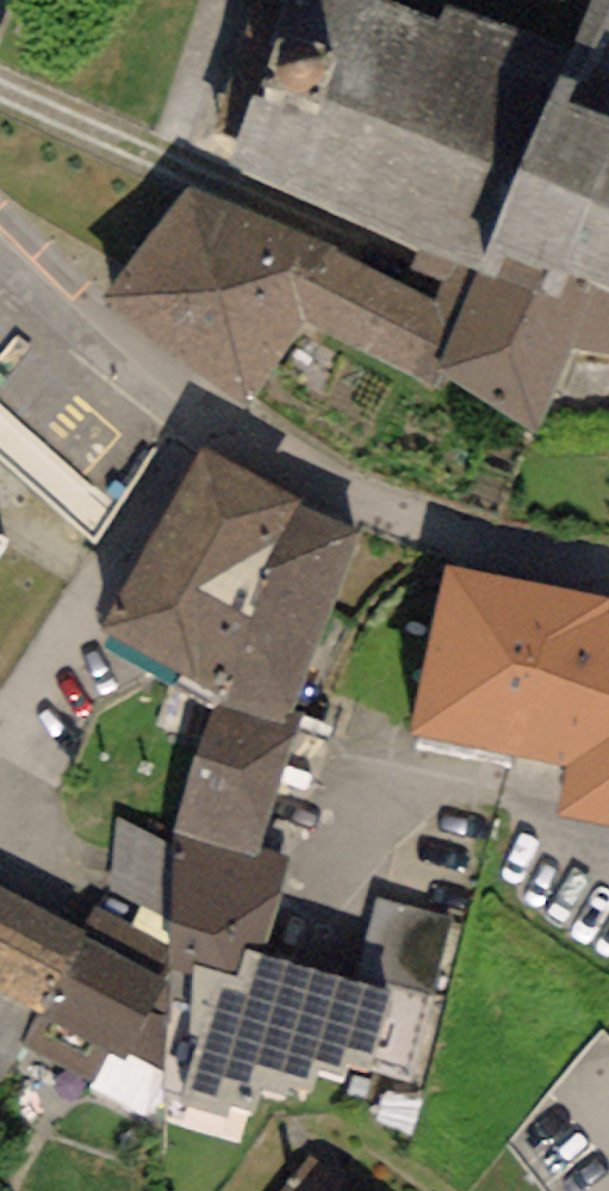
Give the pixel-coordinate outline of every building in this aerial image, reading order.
[(567,49),(449,4),(444,23),(382,0),(290,0),(231,162),(415,249),(478,270),(559,297),(569,272),(586,279),(604,287),(608,288),(608,0),(588,0),(567,49)] [(401,287),(188,186),(104,302),(248,406),(302,324),(429,392),(446,375),(434,368),(478,270),(415,249),(401,287)] [(604,287),(586,279),(569,272),(559,297),(478,270),(434,368),(446,375),(536,432),(576,351),(608,357),(608,288),(604,287)] [(298,500),(202,450),(99,627),(226,701),(298,500)] [(360,535),(298,500),(226,701),(290,724),(295,712),(360,535)] [(446,567),(409,732),(567,766),(559,819),(608,826),(608,597),(446,567)] [(290,724),(226,701),(194,764),(173,835),(168,950),(167,969),(190,973),(194,964),(236,979),(246,950),(265,955),(292,855),(260,849),(305,716),(295,712),(290,724)] [(0,890),(0,990),(37,1010),(43,1013),(84,934),(0,890)] [(265,955),(246,950),(236,979),(194,964),(190,973),(167,969),(161,1069),(163,1095),(223,1120),(227,1107),(253,1115),(264,1092),(289,1100),(294,1087),(312,1092),(318,1071),(342,1080),(347,1066),(408,1084),(452,921),(378,897),(358,981),(265,955)] [(98,909),(84,934),(43,1013),(37,1010),(21,1046),(92,1087),(109,1052),(124,1060),(127,1050),(161,1069),(167,969),(168,950),(98,909)] [(342,1181),(313,1157),(286,1190),(335,1190),(342,1181)]
